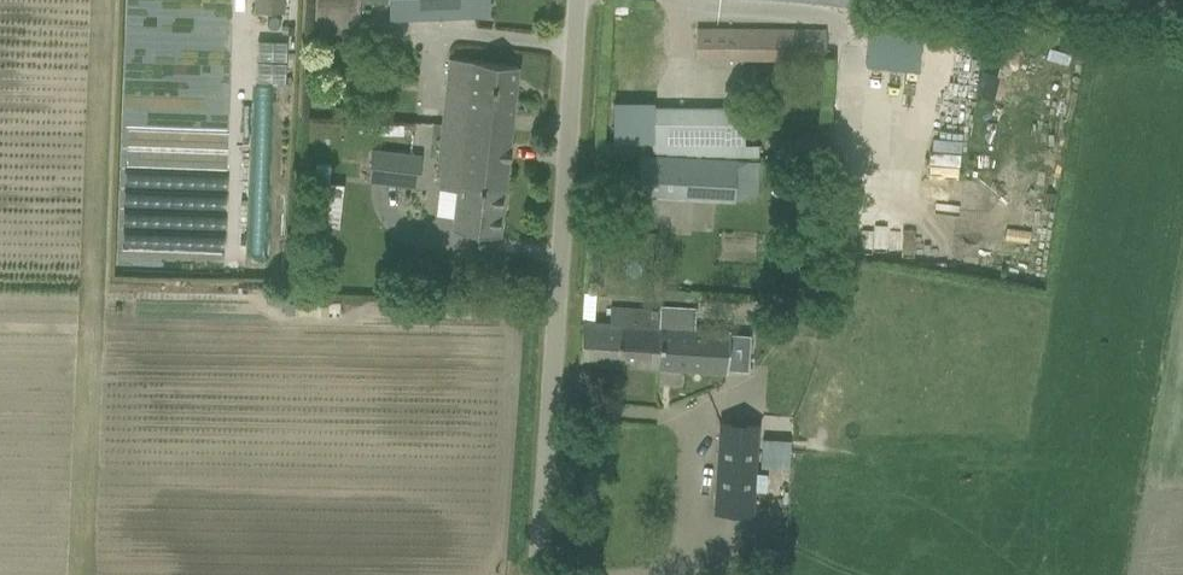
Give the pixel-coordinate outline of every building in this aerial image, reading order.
[(285,12),(285,0),(254,0),(254,11),(285,12)] [(389,17),(488,14),(487,0),(382,0),(383,1),(388,1),(389,17)] [(862,63),(918,64),(918,21),(863,19),(862,63)] [(696,60),(825,61),(826,30),(697,28),(696,60)] [(443,120),(511,129),(518,65),(449,57),(443,120)] [(654,105),(652,151),(696,153),(720,154),(758,156),(758,145),(745,145),(743,145),(744,109),(737,108),(713,107),(654,105)] [(451,230),(499,235),(511,129),(443,120),(437,166),(441,167),(439,187),(456,189),(451,230)] [(795,143),(786,158),(812,161),(822,152),(822,137),(822,128),(805,135),(795,143)] [(928,136),(926,176),(957,176),(958,137),(928,136)] [(368,181),(418,187),(422,154),(372,148),(368,181)] [(637,193),(746,199),(746,193),(758,194),(760,161),(639,154),(637,193)] [(338,224),(340,182),(327,181),(328,161),(308,161),(306,223),(338,224)] [(662,310),(658,368),(659,369),(659,368),(727,372),(730,333),(730,330),(693,328),(694,307),(660,305),(660,310),(662,310)] [(580,363),(658,368),(660,327),(661,310),(635,308),(611,307),(610,323),(582,321),(580,363)] [(798,448),(799,420),(771,419),(770,447),(798,448)] [(712,512),(753,515),(759,423),(718,420),(712,512)]
